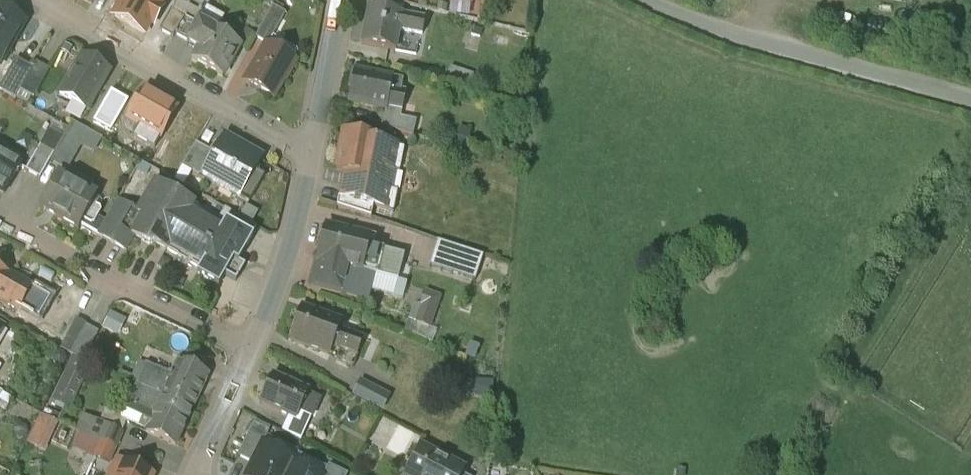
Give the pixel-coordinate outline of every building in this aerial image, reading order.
[(115,16),(144,33),(162,1),(160,0),(124,0),(115,16)] [(172,11),(185,18),(194,3),(193,3),(189,0),(179,0),(173,10),(172,11)] [(193,3),(194,3),(206,10),(211,0),(195,0),(193,3)] [(206,10),(194,3),(185,18),(197,25),(206,10)] [(273,7),(256,38),(269,45),(286,14),(273,7)] [(403,15),(369,8),(361,46),(396,53),(400,32),(403,16),(403,15)] [(0,9),(0,53),(0,52),(7,56),(25,23),(0,9)] [(172,10),(160,31),(173,39),(175,35),(185,18),(172,11),(173,10),(172,10)] [(223,20),(206,10),(197,25),(198,26),(188,43),(199,49),(192,61),(223,78),(240,47),(215,33),(223,20)] [(425,21),(403,16),(400,32),(422,36),(425,21)] [(197,25),(185,18),(175,35),(188,43),(198,26),(197,25)] [(294,65),(265,49),(246,82),(273,98),(283,80),(285,81),(294,65)] [(110,72),(83,56),(61,94),(88,110),(110,72)] [(31,71),(20,91),(34,98),(50,70),(36,62),(31,71)] [(18,63),(2,91),(15,99),(20,91),(31,71),(18,63)] [(403,81),(357,72),(355,71),(355,72),(352,71),(348,89),(352,90),(349,104),(350,105),(350,104),(386,112),(387,112),(387,109),(402,113),(406,93),(401,92),(403,81)] [(176,110),(145,92),(129,119),(140,126),(160,138),(176,110)] [(402,113),(387,109),(387,112),(386,112),(382,128),(413,137),(417,122),(401,119),(402,113)] [(103,140),(71,123),(55,154),(52,159),(69,168),(81,146),(96,154),(103,140)] [(160,138),(140,126),(134,136),(154,148),(160,138)] [(378,138),(344,132),(337,171),(347,173),(344,187),(367,192),(364,205),(374,208),(394,214),(398,193),(385,190),(389,171),(399,173),(404,149),(376,144),(378,138)] [(262,160),(224,138),(214,155),(205,171),(206,172),(203,178),(249,205),(264,179),(254,173),(262,160)] [(196,145),(183,167),(203,178),(206,172),(205,171),(214,155),(196,145)] [(40,146),(26,171),(40,179),(52,159),(55,154),(40,146)] [(4,195),(21,166),(0,154),(0,192),(4,195)] [(95,199),(59,178),(41,208),(78,228),(95,199)] [(194,205),(155,183),(137,214),(145,218),(134,238),(149,246),(155,245),(167,251),(187,215),(188,215),(194,205)] [(344,187),(342,187),(337,208),(371,220),(374,208),(364,205),(367,192),(344,187)] [(118,202),(99,235),(126,251),(134,238),(145,218),(137,214),(118,202)] [(256,228),(225,210),(218,222),(226,227),(226,225),(250,239),(256,228)] [(188,215),(187,215),(167,251),(178,258),(179,260),(186,264),(187,263),(201,271),(199,276),(218,287),(233,261),(237,264),(251,239),(250,239),(226,225),(226,227),(221,234),(188,215)] [(367,238),(326,227),(317,261),(318,262),(317,265),(316,265),(313,276),(314,276),(311,289),(368,304),(371,293),(375,277),(375,275),(361,271),(363,263),(369,265),(373,249),(376,240),(367,238)] [(483,257),(437,242),(429,267),(475,282),(483,257)] [(375,275),(375,277),(398,282),(405,257),(373,249),(369,265),(363,263),(361,271),(375,275)] [(0,271),(0,299),(18,310),(30,288),(0,271)] [(375,277),(371,293),(403,301),(407,285),(398,282),(375,277)] [(425,293),(420,306),(422,307),(416,324),(430,329),(440,298),(425,293)] [(342,323),(301,308),(289,341),(330,356),(333,348),(339,331),(342,323)] [(76,319),(61,349),(71,355),(86,326),(87,325),(76,319)] [(430,329),(416,324),(412,335),(425,341),(430,329)] [(71,355),(71,356),(84,362),(99,333),(86,326),(71,355)] [(363,340),(339,331),(333,348),(340,351),(357,357),(363,340)] [(357,357),(340,351),(336,362),(353,368),(357,357)] [(68,357),(51,408),(72,415),(89,364),(68,357)] [(179,362),(170,379),(169,379),(168,379),(145,369),(146,365),(136,386),(192,411),(208,376),(179,362)] [(309,393),(272,377),(260,406),(296,422),(301,413),(308,397),(309,393)] [(192,411),(136,386),(127,405),(154,417),(146,434),(175,447),(192,411)] [(382,398),(359,386),(352,398),(375,410),(382,398)] [(320,402),(308,397),(301,413),(312,418),(320,402)] [(154,417),(127,405),(121,419),(127,422),(126,424),(146,433),(145,434),(146,434),(154,417)] [(121,419),(105,412),(99,424),(107,428),(122,434),(126,424),(127,422),(121,419)] [(46,452),(59,423),(40,414),(27,443),(46,452)] [(254,425),(238,457),(252,464),(262,445),(263,446),(269,433),(254,425)] [(122,434),(107,428),(100,442),(115,449),(122,434)] [(115,449),(100,442),(94,457),(108,463),(115,449)] [(262,445),(252,464),(247,474),(286,474),(292,464),(293,465),(294,461),(263,446),(262,445)] [(421,448),(407,474),(462,474),(464,470),(447,461),(446,463),(438,458),(439,457),(421,448)] [(123,465),(122,467),(116,464),(111,474),(146,474),(123,465)] [(292,464),(286,474),(313,474),(293,465),(292,464)] [(329,467),(325,474),(345,474),(329,467)]
